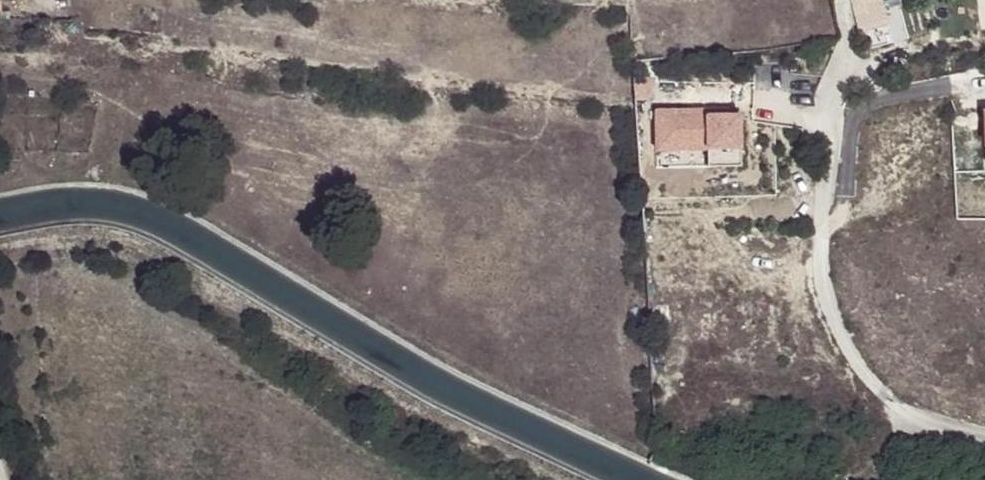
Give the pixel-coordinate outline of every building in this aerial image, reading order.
[(9,16),(8,0),(0,0),(0,16),(9,16)] [(854,22),(882,16),(877,0),(847,0),(854,22)] [(708,111),(654,112),(655,172),(742,171),(741,116),(708,116),(708,111)]
